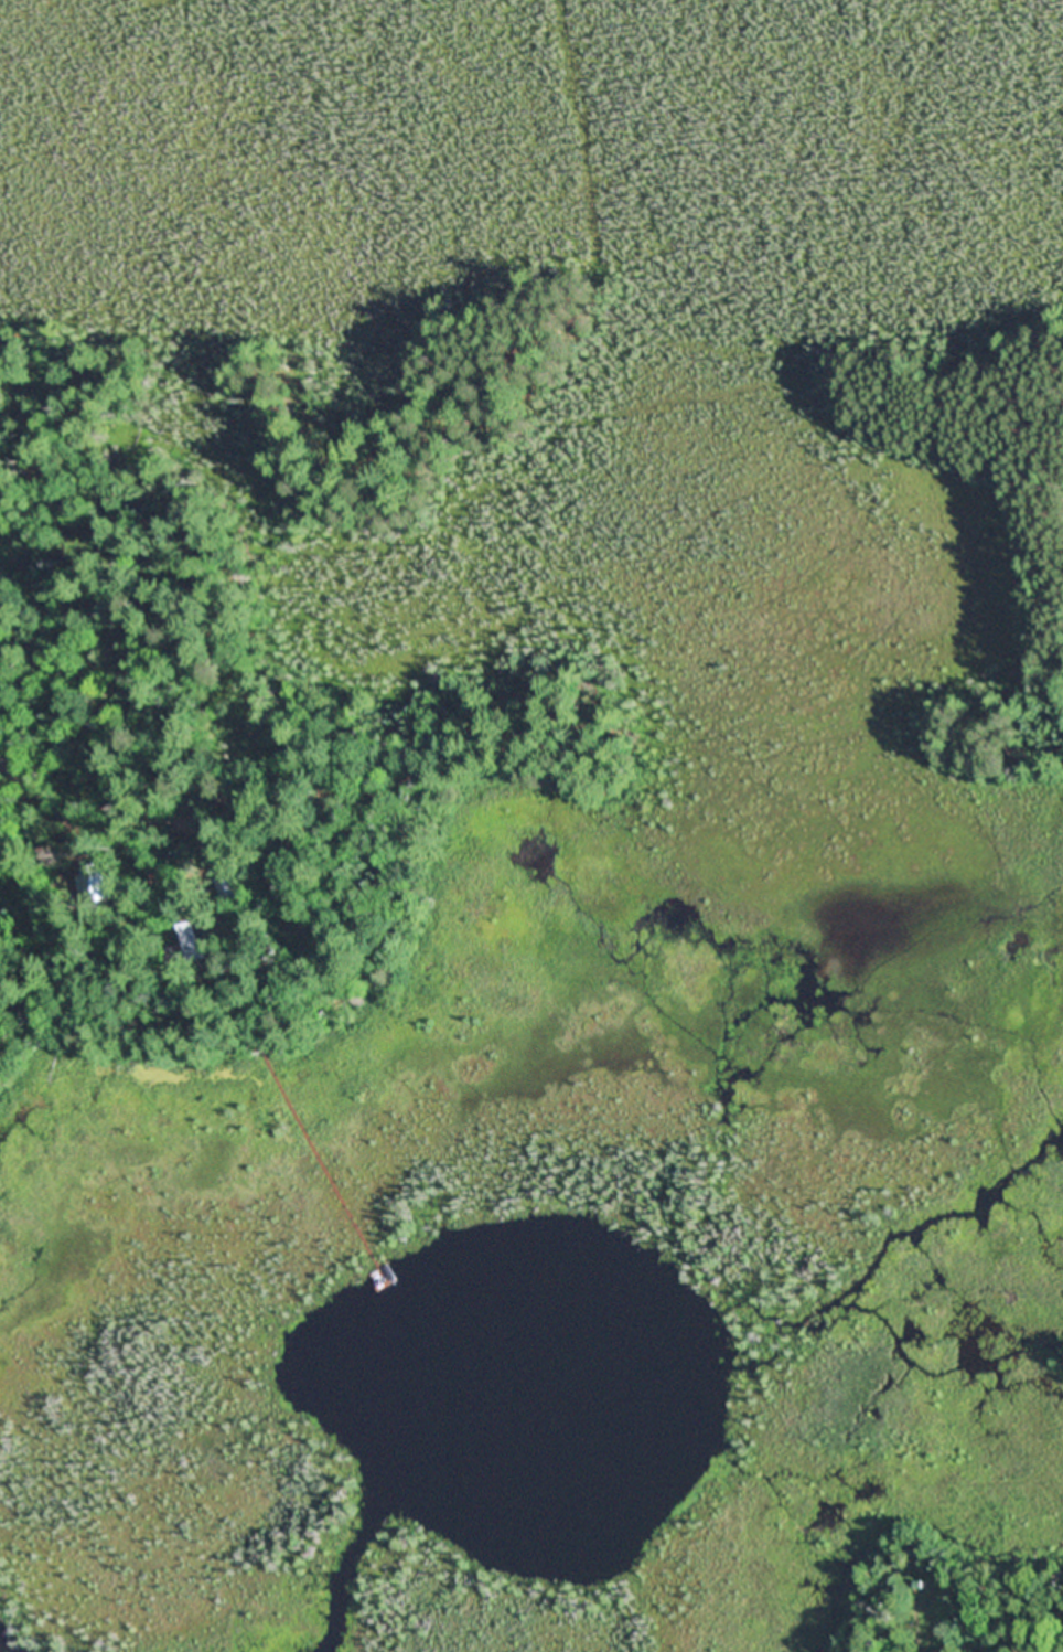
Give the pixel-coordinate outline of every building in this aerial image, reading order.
[(222,914),(213,917),(208,906),(218,903),(222,914)] [(194,921),(201,941),(204,940),(211,961),(183,970),(170,929),(194,921)]
